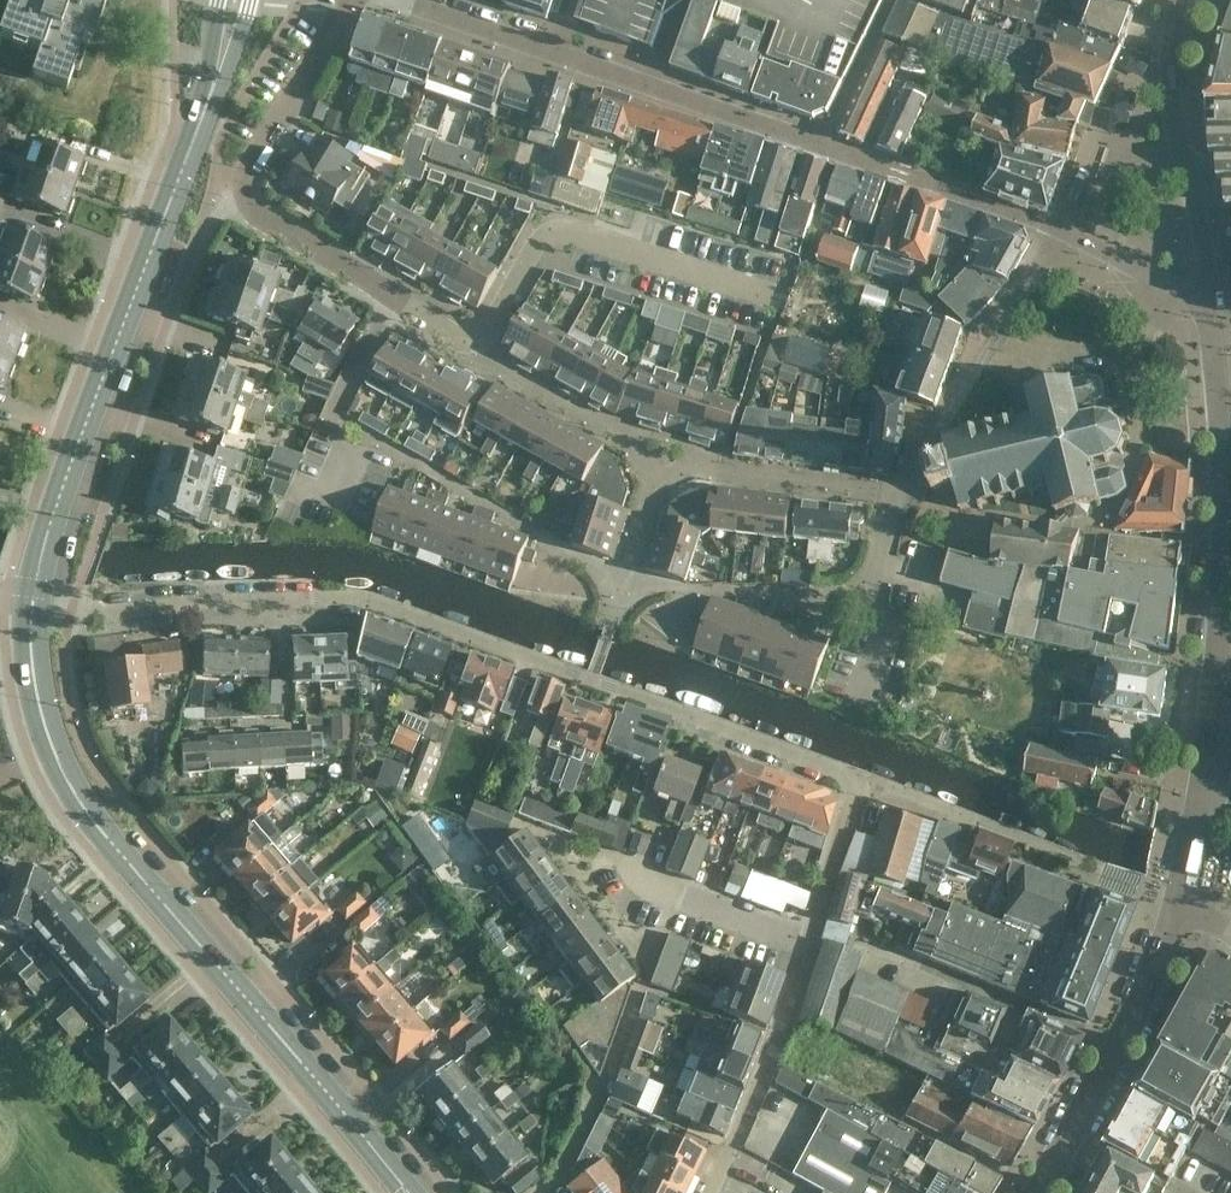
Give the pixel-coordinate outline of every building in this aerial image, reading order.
[(94,29),(104,0),(19,0),(18,2),(11,0),(10,0),(0,28),(0,37),(40,51),(31,75),(66,87),(86,28),(94,31),(94,29)] [(506,4),(547,18),(553,0),(507,0),(506,4)] [(575,23),(652,50),(664,16),(690,0),(584,0),(575,23)] [(714,83),(726,50),(741,12),(707,0),(695,0),(671,67),(714,83)] [(741,12),(770,23),(779,26),(767,57),(753,97),(772,104),(774,98),(780,100),(778,106),(814,119),(814,117),(825,113),(827,114),(883,0),(707,0),(741,12)] [(963,15),(969,0),(923,0),(963,15)] [(1113,65),(1120,48),(1121,49),(1134,12),(1096,0),(1087,0),(1086,4),(1073,0),(1002,0),(1000,5),(986,0),(969,0),(963,15),(961,21),(965,22),(965,23),(1017,38),(1019,39),(1113,65)] [(1134,12),(1138,0),(1096,0),(1134,12)] [(1026,88),(1024,94),(1050,97),(1051,94),(1069,100),(1059,124),(1075,130),(1087,102),(1095,105),(1113,65),(1019,39),(1017,38),(965,23),(965,22),(961,21),(941,16),(901,1),(884,37),(907,45),(907,46),(908,46),(924,52),(924,51),(985,73),(985,74),(1015,84),(1026,88)] [(1230,37),(1230,10),(1222,34),(1230,37)] [(726,50),(714,83),(715,83),(715,84),(748,96),(759,64),(755,63),(770,23),(741,12),(726,50)] [(365,21),(351,60),(348,69),(350,73),(358,76),(356,83),(369,87),(389,28),(365,21)] [(389,28),(369,87),(392,95),(412,36),(389,28)] [(1222,34),(1221,34),(1215,58),(1230,62),(1230,37),(1222,34)] [(412,36),(392,95),(404,99),(409,80),(428,87),(442,46),(412,36)] [(907,45),(884,37),(839,135),(863,144),(891,83),(908,46),(907,46),(907,45)] [(449,101),(465,53),(442,46),(428,87),(425,93),(449,101)] [(465,53),(449,101),(471,108),(487,60),(465,53)] [(1215,58),(1207,94),(1219,98),(1230,98),(1230,62),(1215,58)] [(497,104),(499,105),(509,74),(511,68),(487,60),(471,108),(493,116),(497,104)] [(7,102),(16,73),(2,68),(0,75),(0,100),(7,102)] [(7,102),(20,106),(30,77),(16,73),(7,102)] [(554,148),(573,85),(574,83),(549,76),(546,85),(509,74),(499,105),(536,116),(528,140),(554,148)] [(876,149),(901,158),(931,91),(906,82),(876,149)] [(1126,128),(1136,92),(1119,87),(1109,123),(1126,128)] [(599,88),(588,123),(586,129),(627,141),(631,127),(632,125),(627,124),(634,99),(599,88)] [(1050,97),(1024,94),(1020,93),(1014,128),(977,114),(934,93),(926,113),(969,134),(1001,147),(1010,150),(1011,146),(1066,160),(1076,130),(1075,130),(1059,124),(1069,100),(1051,94),(1050,97)] [(1219,98),(1207,94),(1205,99),(1206,128),(1209,128),(1210,154),(1217,154),(1217,180),(1225,179),(1225,206),(1230,206),(1230,98),(1219,98)] [(659,135),(655,146),(705,162),(716,128),(717,126),(634,99),(627,124),(632,125),(631,127),(659,135)] [(330,108),(328,122),(346,125),(347,111),(330,108)] [(711,192),(722,195),(740,138),(733,136),(734,133),(716,128),(705,162),(702,172),(699,181),(713,185),(711,192)] [(421,161),(423,155),(428,140),(410,134),(402,155),(421,161)] [(329,216),(336,203),(350,211),(372,175),(347,160),(350,155),(321,138),(311,155),(308,152),(284,188),(329,216)] [(738,183),(752,187),(765,144),(747,138),(746,141),(740,138),(722,195),(733,198),(738,183)] [(22,172),(22,169),(73,187),(77,175),(81,176),(86,163),(82,161),(83,158),(32,141),(26,159),(0,150),(0,164),(22,172)] [(598,215),(601,205),(605,193),(612,170),(616,157),(569,142),(559,176),(551,200),(598,215)] [(452,167),(457,151),(432,143),(426,159),(452,167)] [(779,215),(798,154),(765,144),(752,187),(746,205),(766,211),(756,242),(770,245),(779,215)] [(1065,164),(1010,150),(1001,147),(986,189),(1049,210),(1065,164)] [(386,161),(369,150),(362,163),(378,173),(386,161)] [(457,151),(452,167),(474,174),(479,159),(457,151)] [(421,182),(425,170),(428,163),(421,161),(402,155),(401,159),(405,161),(400,175),(421,182)] [(829,164),(804,156),(790,200),(775,249),(800,257),(829,164)] [(673,186),(661,182),(636,173),(616,166),(615,171),(612,170),(605,193),(626,201),(627,197),(653,206),(656,195),(668,199),(673,186)] [(851,273),(853,269),(862,244),(845,238),(868,177),(839,167),(826,203),(842,208),(834,231),(830,239),(826,237),(818,261),(851,273)] [(22,169),(22,172),(12,199),(63,216),(64,213),(68,214),(73,201),(68,199),(73,187),(22,169)] [(529,192),(551,200),(559,176),(537,169),(529,192)] [(443,185),(446,175),(431,170),(428,180),(443,185)] [(868,177),(852,220),(876,228),(892,186),(868,177)] [(478,197),(481,187),(468,182),(464,192),(478,197)] [(868,230),(863,245),(899,257),(920,196),(892,186),(876,228),(874,232),(868,230)] [(481,187),(478,197),(493,202),(496,192),(481,187)] [(673,214),(687,218),(691,207),(694,197),(680,193),(673,214)] [(899,257),(863,245),(862,244),(853,269),(867,273),(866,276),(906,288),(914,261),(929,266),(933,257),(939,259),(947,234),(956,208),(946,205),(920,196),(899,257)] [(362,244),(376,252),(373,258),(383,263),(386,258),(385,257),(411,211),(388,198),(362,244)] [(515,209),(530,214),(533,204),(519,199),(515,209)] [(716,215),(691,207),(687,218),(687,220),(712,228),(716,215)] [(908,289),(903,304),(926,311),(928,312),(939,300),(961,277),(971,267),(978,243),(1024,255),(1031,243),(1028,233),(956,208),(947,234),(939,259),(936,268),(934,277),(929,291),(918,287),(908,289)] [(405,275),(429,233),(433,224),(411,211),(385,257),(386,258),(399,265),(396,270),(405,275)] [(716,215),(712,228),(738,236),(741,223),(716,215)] [(42,274),(44,269),(48,271),(53,257),(48,256),(52,245),(0,227),(0,259),(42,274)] [(429,233),(405,275),(415,281),(418,275),(431,282),(451,245),(429,233)] [(470,242),(464,253),(451,245),(431,282),(445,290),(441,295),(450,300),(474,258),(474,259),(480,248),(470,242)] [(978,243),(971,267),(1006,277),(1011,278),(1012,277),(1013,275),(1024,255),(978,243)] [(285,310),(298,318),(311,296),(297,288),(293,296),(275,289),(279,277),(253,267),(254,264),(231,255),(219,287),(273,306),(273,307),(285,310)] [(498,272),(474,259),(474,258),(450,300),(461,306),(464,300),(478,308),(498,272)] [(0,259),(0,291),(32,302),(36,291),(41,293),(45,279),(41,278),(42,274),(0,259)] [(961,277),(939,300),(965,325),(966,326),(997,294),(1009,282),(1010,282),(1011,278),(1006,277),(971,267),(961,277)] [(552,281),(565,286),(569,276),(555,271),(552,281)] [(581,291),(584,281),(569,276),(565,286),(581,291)] [(273,306),(219,287),(216,296),(212,295),(205,312),(209,314),(208,317),(237,328),(234,336),(249,342),(252,333),(256,335),(262,317),(293,328),(298,318),(285,310),(273,307),(273,306)] [(603,297),(616,302),(619,292),(606,288),(603,297)] [(631,306),(634,297),(619,292),(616,302),(631,306)] [(299,371),(336,310),(314,297),(294,331),(307,338),(290,366),(299,371)] [(647,301),(642,317),(657,322),(662,305),(647,301)] [(526,304),(522,313),(501,350),(514,357),(511,363),(520,368),(544,325),(549,317),(526,304)] [(657,322),(655,326),(680,334),(682,327),(686,313),(662,305),(657,322)] [(307,376),(316,379),(320,372),(314,368),(325,349),(338,356),(358,323),(336,310),(299,371),(307,376)] [(686,313),(682,327),(708,335),(712,321),(686,313)] [(916,345),(913,354),(950,366),(963,329),(963,328),(926,316),(918,339),(916,345)] [(729,345),(735,329),(712,321),(708,335),(707,338),(729,345)] [(11,360),(13,356),(17,357),(23,344),(18,342),(22,331),(0,323),(0,356),(11,360)] [(530,374),(533,368),(546,375),(567,338),(544,325),(520,368),(530,374)] [(589,350),(595,340),(573,328),(567,338),(546,375),(560,383),(556,388),(566,393),(589,350)] [(761,337),(747,332),(744,342),(758,346),(761,337)] [(367,385),(390,397),(418,346),(409,341),(406,346),(393,339),(367,385)] [(613,363),(601,357),(607,346),(595,340),(589,350),(566,393),(575,399),(578,393),(591,400),(592,401),(613,363)] [(390,397),(412,409),(413,410),(418,401),(417,401),(436,364),(424,357),(427,351),(418,346),(390,397)] [(618,353),(613,363),(592,401),(591,400),(588,406),(598,411),(601,406),(616,414),(617,412),(616,412),(635,376),(635,375),(623,369),(629,358),(618,353)] [(935,406),(950,366),(913,354),(911,359),(905,358),(901,367),(902,368),(899,377),(904,379),(899,393),(935,406)] [(0,356),(0,388),(1,388),(5,378),(9,379),(14,366),(10,364),(11,360),(0,356)] [(254,396),(239,391),(244,376),(240,374),(239,370),(229,367),(225,369),(195,359),(194,362),(190,360),(185,374),(189,376),(184,389),(234,405),(247,409),(264,415),(268,404),(254,399),(254,396)] [(765,360),(761,372),(778,377),(782,365),(765,360)] [(451,372),(436,364),(417,401),(418,401),(439,413),(463,371),(454,366),(451,372)] [(799,369),(783,365),(782,365),(778,377),(777,380),(794,385),(799,369)] [(649,429),(668,371),(656,368),(653,378),(636,372),(635,375),(635,376),(616,412),(617,412),(641,420),(639,426),(649,429)] [(472,376),(463,371),(439,413),(464,426),(484,390),(469,382),(472,376)] [(688,390),(675,385),(679,375),(668,371),(649,429),(659,432),(661,426),(676,431),(689,390),(688,390)] [(1067,513),(1064,515),(1052,526),(997,520),(992,562),(951,551),(942,583),(975,592),(965,629),(1007,641),(1007,639),(1006,638),(1025,567),(1068,570),(1068,571),(1073,571),(1081,551),(1085,534),(1080,534),(1080,532),(1071,531),(1073,518),(1088,515),(1090,506),(1090,502),(1118,496),(1127,487),(1123,470),(1124,467),(1120,453),(1125,439),(1122,424),(1111,414),(1107,397),(1105,396),(1101,377),(1089,375),(1062,382),(1061,377),(1054,372),(1038,376),(1036,384),(1037,389),(1026,391),(1032,413),(941,435),(947,460),(924,465),(931,493),(955,487),(960,509),(1050,488),(1056,512),(1066,509),(1067,513)] [(823,380),(801,374),(797,388),(821,395),(823,380)] [(316,379),(307,376),(302,392),(327,401),(335,385),(316,379)] [(699,445),(714,399),(705,395),(708,387),(706,383),(692,378),(688,390),(689,390),(676,431),(690,435),(689,441),(699,445)] [(517,397),(495,385),(475,422),(492,431),(497,434),(517,397)] [(837,404),(850,406),(852,390),(839,388),(837,404)] [(224,434),(234,405),(184,389),(180,400),(177,399),(172,413),(176,414),(174,417),(205,428),(207,432),(217,435),(220,433),(224,434)] [(857,403),(863,403),(875,405),(877,392),(858,390),(857,403)] [(872,434),(899,438),(901,423),(904,400),(877,392),(875,405),(872,425),(873,425),(872,434)] [(539,409),(517,397),(497,434),(492,431),(487,441),(496,446),(501,436),(519,446),(539,409)] [(357,398),(350,412),(355,414),(362,400),(357,398)] [(714,399),(699,445),(710,448),(712,441),(727,447),(740,407),(714,399)] [(260,427),(264,415),(247,409),(243,421),(260,427)] [(519,446),(536,455),(540,458),(561,421),(539,409),(519,446)] [(769,414),(748,411),(735,455),(763,459),(768,424),(769,414)] [(373,429),(378,420),(364,412),(359,421),(373,429)] [(768,424),(763,459),(788,462),(794,417),(769,414),(768,424)] [(818,420),(794,417),(788,462),(817,465),(821,429),(817,429),(818,420)] [(823,419),(821,429),(817,465),(843,469),(847,433),(848,422),(823,419)] [(378,420),(373,429),(385,436),(390,427),(378,420)] [(561,421),(540,458),(536,455),(530,466),(538,471),(544,460),(563,471),(584,434),(561,421)] [(847,433),(843,469),(867,472),(872,434),(873,425),(872,425),(848,422),(847,433)] [(584,434),(563,471),(586,483),(604,452),(607,447),(584,434)] [(872,434),(867,472),(894,475),(899,438),(872,434)] [(417,453),(422,444),(410,438),(405,446),(417,453)] [(496,446),(487,441),(481,452),(489,457),(496,446)] [(422,444),(417,453),(431,461),(436,452),(422,444)] [(296,471),(302,455),(276,446),(270,460),(269,459),(268,462),(296,471)] [(156,478),(237,503),(241,491),(226,487),(227,484),(214,480),(217,468),(212,467),(213,464),(210,463),(209,458),(199,455),(196,459),(165,449),(164,452),(160,451),(156,466),(160,467),(156,478)] [(586,483),(592,487),(588,497),(623,508),(628,490),(616,458),(604,452),(586,483)] [(1173,460),(1152,456),(1149,455),(1112,528),(1185,534),(1191,462),(1173,460)] [(290,485),(296,471),(268,462),(263,476),(290,485)] [(538,471),(530,466),(524,476),(532,481),(538,471)] [(252,489),(258,491),(283,499),(290,485),(263,476),(257,474),(252,489)] [(237,503),(156,478),(155,483),(151,482),(147,496),(151,497),(148,508),(196,522),(207,525),(212,510),(234,516),(237,503)] [(373,530),(374,530),(397,539),(412,495),(416,484),(407,481),(403,492),(389,487),(373,530)] [(701,522),(708,532),(712,529),(737,533),(743,491),(711,487),(711,492),(707,518),(701,522)] [(426,500),(412,495),(397,539),(420,547),(440,493),(430,489),(426,500)] [(694,490),(673,504),(670,517),(693,524),(692,529),(701,522),(707,518),(711,492),(694,490)] [(743,491),(737,533),(762,535),(768,494),(743,491)] [(449,496),(440,493),(420,547),(443,556),(459,512),(445,507),(449,496)] [(787,537),(791,513),(793,497),(768,494),(762,535),(787,538),(787,537)] [(588,497),(582,517),(580,522),(620,535),(628,509),(623,508),(588,497)] [(791,513),(787,537),(794,537),(793,539),(809,540),(807,561),(819,562),(821,542),(825,504),(799,501),(797,513),(791,513)] [(854,509),(854,508),(825,504),(821,542),(819,562),(832,563),(834,543),(848,544),(847,545),(849,545),(850,540),(858,541),(860,525),(864,522),(865,514),(862,510),(854,509)] [(473,517),(459,512),(443,556),(466,564),(486,510),(477,506),(473,517)] [(495,513),(486,510),(466,564),(489,572),(504,529),(491,524),(495,513)] [(571,514),(559,510),(556,519),(568,523),(571,514)] [(579,526),(573,545),(573,546),(612,558),(620,535),(580,522),(582,517),(571,514),(568,523),(579,526)] [(708,532),(701,522),(692,529),(693,524),(670,517),(662,515),(653,545),(693,558),(695,553),(701,533),(705,534),(708,532)] [(536,552),(530,550),(526,549),(530,538),(504,529),(489,572),(513,581),(522,558),(533,562),(536,552)] [(1073,571),(1089,574),(1105,577),(1107,569),(1118,571),(1119,563),(1179,571),(1182,546),(1085,534),(1081,551),(1073,571)] [(703,566),(705,561),(706,556),(695,553),(693,558),(653,545),(646,569),(686,582),(692,562),(703,566)] [(753,558),(763,560),(765,548),(755,547),(753,558)] [(763,560),(753,558),(752,570),(762,572),(763,560)] [(1160,653),(1170,655),(1179,571),(1119,563),(1118,571),(1107,569),(1105,577),(1089,574),(1073,571),(1068,571),(1068,570),(1025,567),(1006,638),(1007,639),(1159,662),(1160,653)] [(795,585),(797,570),(783,568),(781,584),(795,585)] [(810,587),(811,578),(812,572),(797,570),(795,585),(810,587)] [(702,627),(695,643),(694,647),(717,656),(736,605),(713,597),(705,617),(694,613),(690,623),(702,627)] [(717,656),(741,664),(763,602),(755,599),(750,610),(736,605),(717,656)] [(741,664),(764,673),(783,621),(769,616),(773,606),(763,602),(741,664)] [(365,615),(363,625),(355,656),(379,664),(375,675),(395,682),(413,632),(365,615)] [(764,673),(788,681),(810,619),(800,616),(796,626),(783,621),(764,673)] [(816,634),(820,623),(810,619),(788,681),(811,690),(830,639),(816,634)] [(436,686),(450,647),(450,646),(416,634),(401,674),(435,687),(436,686)] [(234,676),(236,639),(204,638),(203,674),(234,676)] [(269,640),(268,640),(236,639),(234,676),(268,677),(269,640)] [(318,640),(320,683),(335,683),(335,690),(361,689),(360,667),(354,662),(344,662),(344,639),(318,640)] [(293,640),(294,684),(320,683),(318,640),(293,640)] [(104,664),(111,712),(152,706),(148,675),(183,670),(179,642),(142,647),(143,658),(104,664)] [(470,653),(470,654),(465,667),(451,661),(446,674),(461,679),(459,686),(465,688),(461,700),(493,713),(498,701),(503,703),(499,712),(513,718),(515,712),(527,683),(513,677),(516,670),(470,653)] [(1079,706),(1076,734),(1082,735),(1101,738),(1107,738),(1110,710),(1160,718),(1166,672),(1110,664),(1103,708),(1086,706),(1079,706)] [(563,688),(538,678),(524,712),(538,717),(528,744),(529,745),(525,755),(536,759),(539,748),(540,749),(550,722),(563,688)] [(190,705),(213,708),(216,682),(193,680),(190,705)] [(280,681),(267,681),(261,680),(260,703),(279,704),(280,681)] [(432,709),(452,716),(459,697),(439,690),(432,709)] [(550,737),(546,749),(557,753),(556,756),(558,756),(550,781),(558,784),(557,786),(559,787),(588,706),(564,698),(550,737)] [(295,701),(295,717),(305,717),(305,700),(295,701)] [(259,706),(260,717),(280,716),(280,705),(259,706)] [(240,707),(240,718),(260,717),(259,706),(240,707)] [(612,715),(603,712),(588,706),(559,787),(570,790),(579,764),(581,765),(582,760),(594,764),(597,756),(598,756),(612,715)] [(221,708),(221,718),(240,718),(240,707),(221,708)] [(202,719),(202,708),(182,709),(182,720),(202,719)] [(202,708),(202,719),(221,718),(221,708),(202,708)] [(616,716),(605,747),(627,755),(642,714),(625,708),(621,718),(616,716)] [(399,725),(422,735),(428,721),(406,711),(399,725)] [(642,714),(627,755),(645,762),(634,789),(644,792),(668,723),(642,714)] [(332,742),(353,741),(352,715),(331,716),(332,742)] [(321,725),(320,716),(312,716),(312,726),(321,725)] [(388,743),(411,754),(420,735),(397,724),(388,743)] [(258,736),(260,769),(286,767),(284,735),(283,728),(270,729),(270,735),(258,736)] [(260,769),(258,736),(258,729),(244,730),(245,737),(233,738),(235,770),(260,769)] [(209,772),(235,770),(233,738),(232,731),(220,731),(220,738),(208,739),(207,739),(209,772)] [(194,739),(181,740),(183,773),(209,772),(207,739),(208,739),(207,732),(193,733),(194,739)] [(284,735),(286,767),(323,765),(321,734),(310,734),(310,733),(284,735)] [(419,801),(440,747),(425,741),(404,796),(419,801)] [(1024,772),(1038,775),(1035,788),(1056,792),(1059,779),(1095,786),(1101,758),(1030,744),(1024,772)] [(700,804),(701,804),(722,813),(740,763),(719,755),(705,793),(704,793),(700,804)] [(652,792),(672,799),(664,820),(678,825),(685,805),(686,805),(699,771),(665,758),(652,792)] [(375,785),(395,793),(404,767),(384,759),(375,785)] [(341,778),(337,778),(337,788),(351,788),(352,763),(340,763),(341,778)] [(739,805),(751,809),(764,771),(740,763),(722,813),(735,818),(739,805)] [(764,771),(751,809),(760,812),(755,824),(767,829),(785,779),(764,771)] [(807,787),(785,779),(767,829),(778,833),(783,820),(793,824),(807,787)] [(823,851),(832,819),(822,815),(829,795),(807,787),(793,824),(803,827),(798,841),(810,845),(810,847),(823,851)] [(1123,821),(1153,831),(1158,804),(1132,794),(1131,798),(1106,789),(1099,808),(1124,817),(1123,821)] [(233,876),(272,844),(263,833),(273,825),(264,814),(283,797),(277,790),(268,790),(247,809),(256,820),(250,825),(250,824),(215,854),(233,876)] [(517,812),(546,823),(551,808),(522,797),(517,812)] [(504,838),(511,815),(473,800),(465,823),(504,838)] [(362,814),(373,828),(387,818),(376,803),(362,814)] [(571,832),(576,818),(551,808),(546,823),(571,832)] [(884,809),(875,838),(856,832),(853,842),(841,872),(863,880),(865,875),(902,885),(920,820),(884,809)] [(576,818),(571,832),(570,833),(596,843),(603,823),(577,813),(576,818)] [(622,853),(632,824),(607,815),(605,820),(604,823),(603,823),(596,843),(611,848),(611,849),(622,853)] [(980,831),(973,850),(955,843),(960,828),(938,820),(924,857),(920,884),(926,886),(924,893),(934,897),(945,869),(976,880),(980,870),(999,878),(1012,843),(980,831)] [(540,852),(524,830),(523,831),(507,842),(504,838),(465,823),(465,824),(505,878),(540,852)] [(272,844),(233,876),(253,899),(300,860),(298,858),(301,856),(290,843),(300,834),(294,826),(273,844),(272,844)] [(666,870),(695,881),(709,843),(680,832),(666,870)] [(414,843),(424,857),(435,849),(425,834),(414,843)] [(511,906),(521,899),(556,873),(540,852),(505,878),(495,885),(511,906)] [(272,921),(310,888),(318,881),(300,860),(253,899),(272,921)] [(946,915),(929,960),(978,979),(978,980),(1087,1023),(1132,905),(1022,865),(1021,867),(1010,863),(1004,877),(1009,902),(1000,923),(951,903),(946,915)] [(743,890),(751,870),(735,864),(727,884),(743,890)] [(27,937),(48,882),(50,877),(17,866),(0,918),(0,931),(26,939),(27,937)] [(840,875),(828,918),(851,928),(858,903),(871,908),(871,910),(924,931),(933,910),(879,889),(880,886),(863,881),(863,880),(841,872),(840,875)] [(556,873),(521,899),(536,920),(572,893),(556,873)] [(30,940),(69,907),(48,882),(27,937),(30,940)] [(743,898),(755,903),(759,891),(747,886),(743,898)] [(444,888),(453,900),(455,898),(456,897),(466,890),(445,887),(444,888)] [(310,888),(272,921),(291,943),(315,923),(317,926),(332,914),(310,888)] [(456,897),(455,898),(461,907),(480,892),(466,890),(456,897)] [(336,909),(345,920),(366,903),(356,892),(336,909)] [(420,905),(428,914),(443,902),(436,892),(420,905)] [(762,904),(775,909),(780,897),(767,892),(762,904)] [(572,893),(536,920),(552,940),(587,914),(572,893)] [(452,912),(445,905),(433,915),(440,923),(452,912)] [(89,930),(69,907),(30,940),(19,949),(32,964),(18,975),(25,983),(89,930)] [(349,925),(359,936),(379,918),(369,907),(349,925)] [(929,960),(946,915),(933,910),(924,931),(924,933),(920,932),(919,933),(913,931),(906,950),(929,960)] [(587,914),(552,940),(568,961),(603,935),(587,914)] [(883,1054),(895,1026),(898,1018),(909,992),(857,970),(862,955),(845,948),(851,928),(828,918),(821,939),(825,940),(799,1017),(803,1019),(826,1029),(883,1054)] [(89,930),(25,983),(33,992),(57,971),(69,985),(109,952),(89,930)] [(678,949),(682,938),(669,933),(665,944),(678,949)] [(574,989),(583,982),(618,956),(603,935),(568,961),(558,968),(574,989)] [(688,951),(692,942),(682,938),(678,949),(676,955),(685,959),(683,966),(689,968),(693,968),(697,967),(699,963),(699,960),(698,956),(694,953),(688,951)] [(338,997),(375,965),(356,943),(354,945),(353,945),(319,975),(338,997)] [(675,959),(676,955),(678,949),(665,944),(661,954),(675,959)] [(375,965),(338,997),(357,1019),(394,986),(384,975),(392,968),(390,966),(401,957),(394,949),(375,965)] [(109,952),(69,985),(89,1008),(128,975),(109,952)] [(1163,1041),(1199,1061),(1192,1074),(1213,1086),(1221,1074),(1220,1073),(1230,1053),(1230,960),(1217,952),(1212,954),(1163,1041)] [(671,969),(675,959),(661,954),(658,964),(671,969)] [(675,959),(671,969),(670,972),(679,976),(683,966),(685,959),(676,955),(675,959)] [(634,979),(635,978),(618,956),(583,982),(598,1002),(599,1003),(627,982),(628,983),(633,978),(634,979)] [(458,959),(447,968),(453,976),(465,967),(458,959)] [(783,977),(745,962),(744,961),(734,987),(775,1003),(785,977),(784,976),(783,977)] [(667,979),(670,972),(671,969),(658,964),(654,974),(667,979)] [(670,972),(667,979),(663,989),(672,992),(679,976),(670,972)] [(667,979),(654,974),(650,984),(663,989),(667,979)] [(128,975),(89,1008),(109,1031),(112,1028),(113,1029),(148,998),(128,975)] [(598,1002),(562,1027),(599,1078),(631,987),(628,983),(627,982),(599,1003),(598,1002)] [(502,998),(511,1008),(526,996),(518,985),(502,998)] [(394,986),(357,1019),(376,1041),(413,1008),(394,986)] [(726,1013),(764,1027),(764,1028),(766,1028),(775,1003),(734,987),(725,1013),(726,1013)] [(946,1032),(1056,1084),(1057,1082),(1079,1039),(1025,1014),(1024,1016),(965,990),(946,1032)] [(646,992),(639,1015),(653,1019),(661,997),(646,992)] [(909,992),(898,1018),(923,1029),(934,1003),(909,992)] [(489,1006),(483,999),(479,995),(470,1003),(473,1007),(463,1016),(460,1013),(440,1030),(449,1040),(489,1006)] [(413,1008),(376,1041),(395,1063),(418,1043),(421,1046),(436,1034),(413,1008)] [(64,1029),(78,1017),(71,1009),(57,1021),(64,1029)] [(78,1017),(64,1029),(71,1038),(86,1025),(78,1017)] [(663,1029),(637,1019),(627,1046),(643,1052),(652,1056),(663,1029)] [(690,1038),(754,1064),(766,1035),(733,1022),(726,1037),(696,1025),(690,1038)] [(126,1101),(190,1047),(169,1023),(134,1053),(136,1055),(132,1059),(143,1072),(119,1093),(126,1101)] [(453,1044),(464,1057),(489,1037),(478,1023),(453,1044)] [(927,1076),(946,1085),(1031,1126),(1034,1128),(1045,1105),(977,1072),(971,1069),(970,1070),(937,1054),(937,1053),(923,1046),(926,1040),(895,1026),(883,1054),(883,1055),(927,1076)] [(977,1072),(1045,1105),(1056,1084),(946,1032),(937,1053),(937,1054),(970,1070),(971,1069),(977,1072)] [(95,1065),(116,1047),(104,1033),(83,1051),(95,1065)] [(699,1058),(693,1072),(693,1073),(742,1093),(754,1064),(690,1038),(685,1052),(699,1058)] [(1195,1119),(1197,1117),(1218,1128),(1214,1136),(1204,1131),(1199,1141),(1219,1152),(1230,1129),(1230,1121),(1225,1118),(1230,1107),(1230,1080),(1221,1074),(1213,1086),(1192,1074),(1199,1061),(1163,1041),(1138,1086),(1195,1119)] [(620,1062),(636,1069),(643,1052),(627,1046),(620,1062)] [(116,1047),(95,1065),(107,1079),(128,1061),(116,1047)] [(190,1047),(126,1101),(133,1109),(157,1088),(170,1103),(210,1069),(190,1047)] [(1220,1073),(1221,1074),(1230,1080),(1230,1053),(1220,1073)] [(481,1079),(494,1069),(487,1061),(475,1071),(481,1079)] [(436,1116),(472,1087),(454,1064),(452,1065),(451,1065),(417,1092),(436,1116)] [(775,1082),(826,1110),(882,1141),(975,1192),(993,1192),(1000,1179),(934,1142),(934,1143),(812,1081),(778,1064),(777,1067),(781,1069),(775,1082)] [(608,1096),(637,1108),(648,1080),(620,1068),(608,1096)] [(210,1069),(170,1103),(190,1125),(229,1092),(210,1069)] [(1031,1126),(946,1085),(927,1076),(917,1095),(871,1072),(861,1091),(907,1114),(906,1116),(952,1139),(1011,1166),(1031,1126)] [(742,1093),(693,1073),(684,1094),(733,1114),(742,1093)] [(493,1094),(500,1102),(522,1085),(521,1084),(515,1077),(493,1094)] [(506,1110),(519,1101),(531,1091),(524,1082),(521,1084),(522,1085),(500,1102),(506,1110)] [(1137,1086),(1122,1114),(1173,1141),(1180,1131),(1192,1138),(1199,1126),(1194,1122),(1195,1119),(1138,1086),(1137,1086)] [(472,1087),(436,1116),(455,1140),(492,1111),(472,1087)] [(179,1134),(165,1146),(173,1155),(197,1134),(210,1148),(213,1145),(214,1146),(249,1115),(229,1092),(190,1125),(191,1127),(181,1136),(179,1134)] [(733,1114),(684,1094),(676,1115),(690,1121),(689,1122),(724,1136),(733,1114)] [(537,1124),(536,1123),(541,1119),(537,1110),(518,1125),(525,1133),(537,1124)] [(791,1174),(823,1192),(823,1191),(826,1192),(885,1192),(890,1184),(866,1170),(882,1141),(826,1110),(791,1174)] [(473,1162),(509,1132),(492,1111),(455,1140),(473,1162)] [(596,1122),(610,1130),(614,1121),(600,1114),(596,1122)] [(1169,1182),(1192,1138),(1180,1131),(1173,1141),(1122,1114),(1104,1148),(1169,1182)] [(610,1130),(596,1122),(592,1131),(606,1138),(610,1130)] [(165,1146),(179,1134),(172,1126),(158,1138),(165,1146)] [(1219,1152),(1214,1163),(1230,1172),(1230,1129),(1219,1152)] [(647,1151),(659,1157),(659,1158),(693,1175),(704,1153),(657,1130),(647,1151)] [(587,1141),(585,1147),(597,1157),(602,1146),(606,1138),(592,1131),(587,1141)] [(473,1162),(492,1185),(502,1177),(515,1192),(518,1192),(540,1175),(527,1159),(529,1157),(509,1132),(473,1162)] [(291,1165),(270,1140),(235,1170),(236,1172),(232,1175),(247,1192),(257,1192),(291,1165)] [(882,1141),(866,1170),(890,1184),(907,1192),(975,1192),(882,1141)] [(1199,1141),(1193,1152),(1214,1163),(1219,1152),(1199,1141)] [(622,1185),(607,1166),(597,1157),(585,1147),(584,1147),(571,1173),(577,1180),(565,1189),(569,1192),(628,1192),(622,1185)] [(1152,1182),(1165,1189),(1169,1182),(1104,1148),(1103,1147),(1078,1192),(1146,1192),(1152,1182)] [(194,1182),(217,1163),(205,1150),(183,1168),(184,1170),(171,1180),(180,1191),(193,1181),(194,1182)] [(659,1158),(648,1179),(676,1192),(685,1192),(693,1175),(659,1158)] [(203,1192),(211,1192),(229,1178),(217,1163),(194,1182),(203,1192)] [(310,1187),(291,1165),(257,1192),(303,1192),(310,1187)] [(648,1179),(638,1170),(622,1185),(628,1192),(676,1192),(648,1179)]
